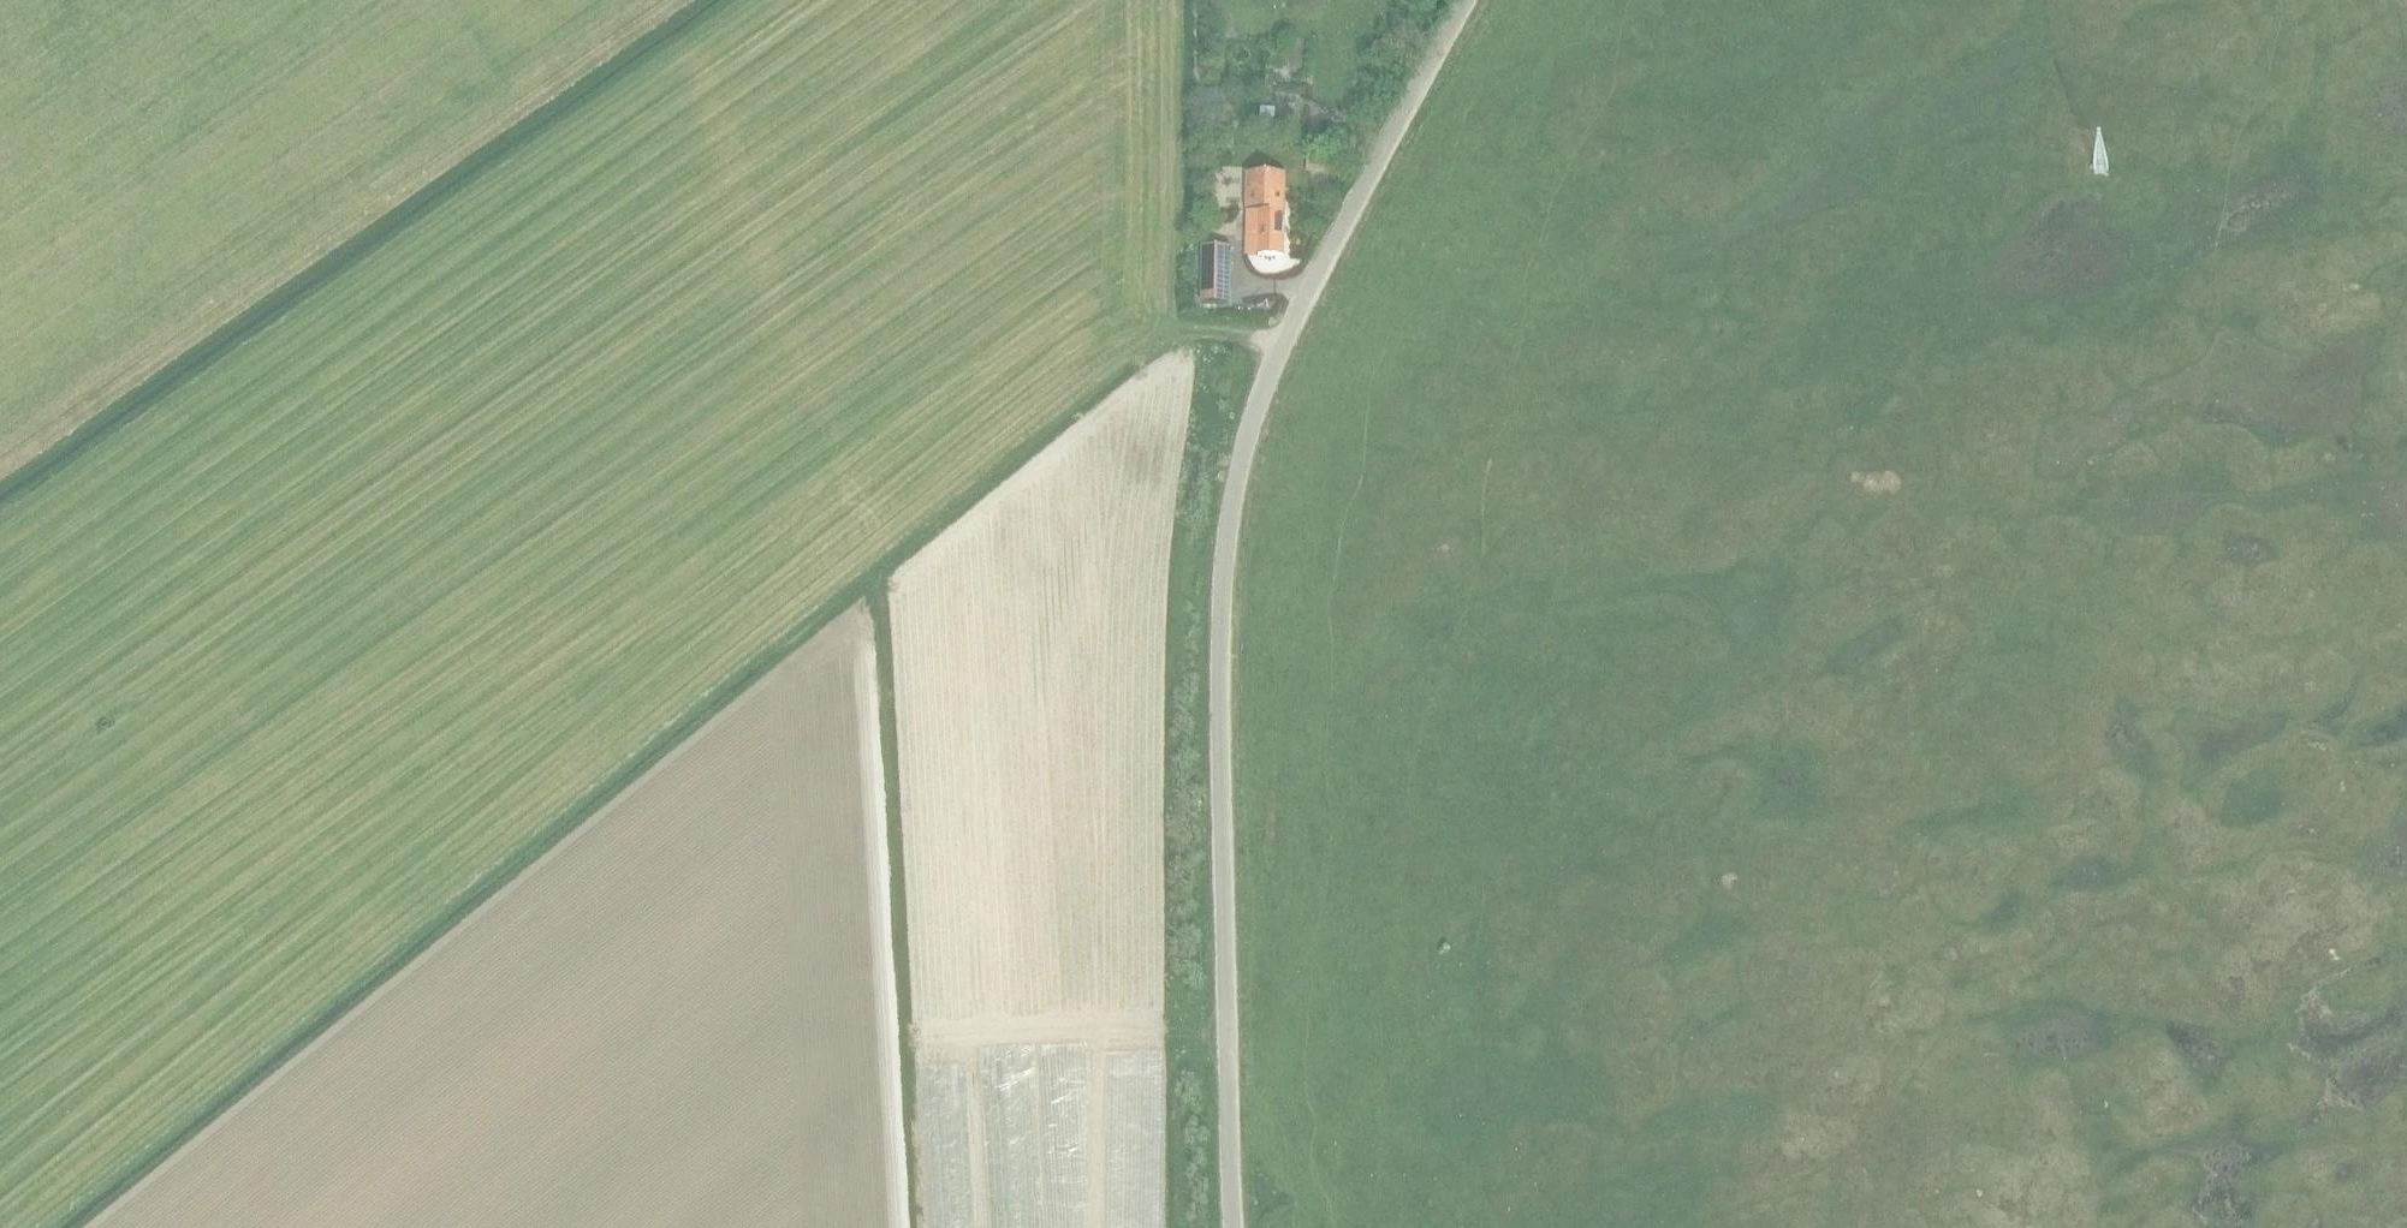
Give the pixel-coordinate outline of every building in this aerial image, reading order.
[(1261,107),(1260,118),(1274,118),(1275,108),(1261,107)] [(1259,254),(1284,255),(1285,210),(1286,173),(1248,172),(1248,216),(1259,216),(1259,254)] [(1217,246),(1202,246),(1202,302),(1216,302),(1217,246)]
